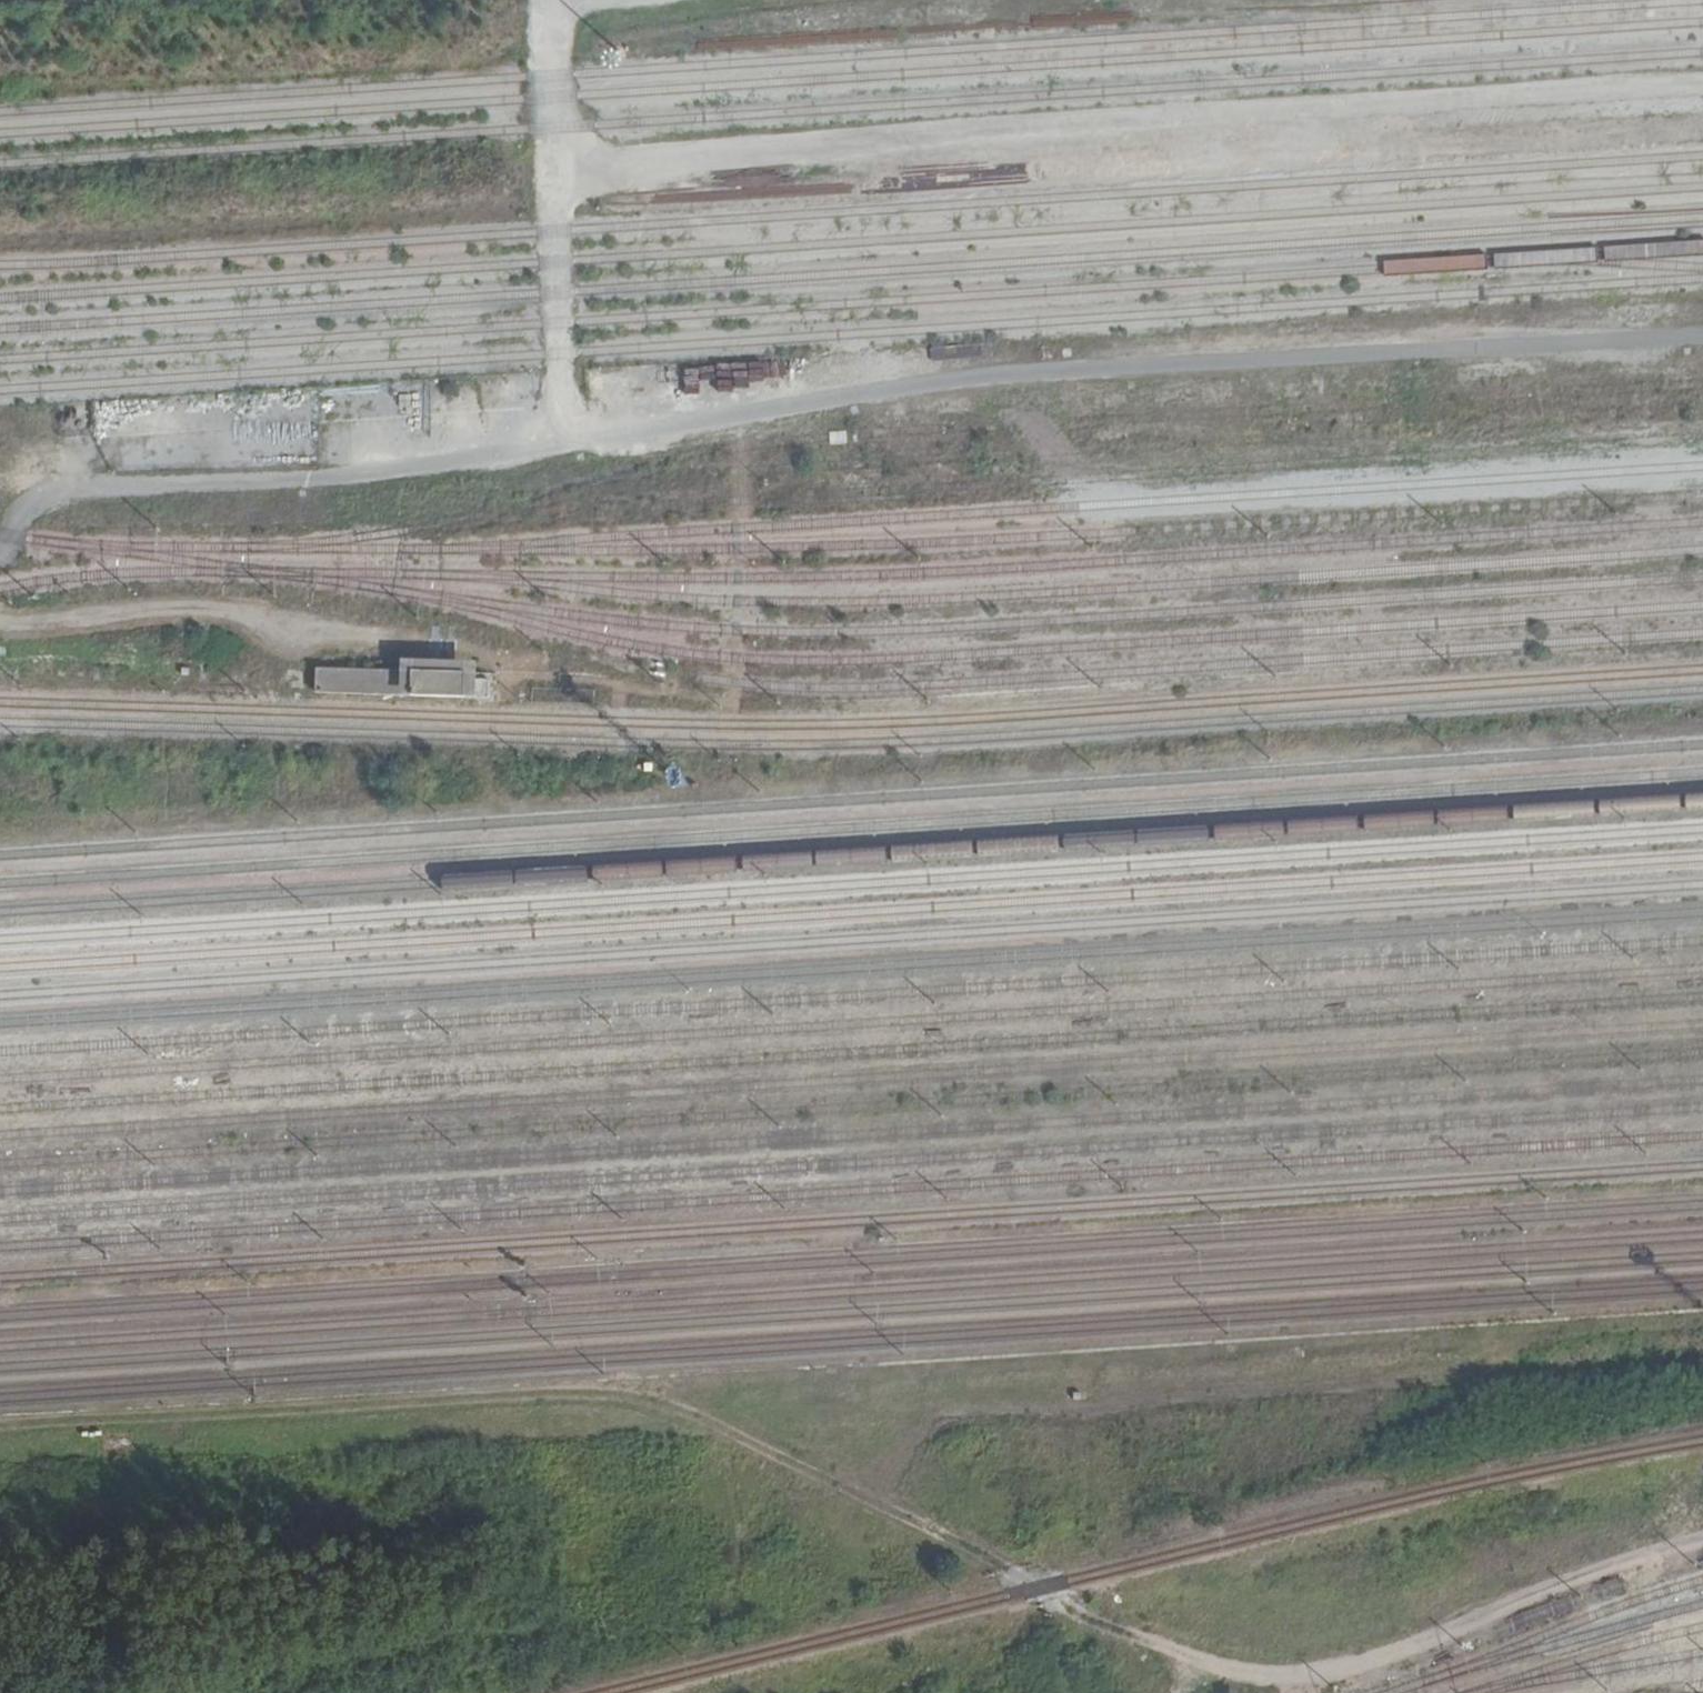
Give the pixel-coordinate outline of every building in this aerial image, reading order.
[(401,659),(401,670),(400,696),(475,698),(476,679),(476,662),(401,659)] [(401,670),(317,667),(317,693),(400,696),(401,670)] [(491,680),(476,679),(475,698),(490,699),(491,680)]
